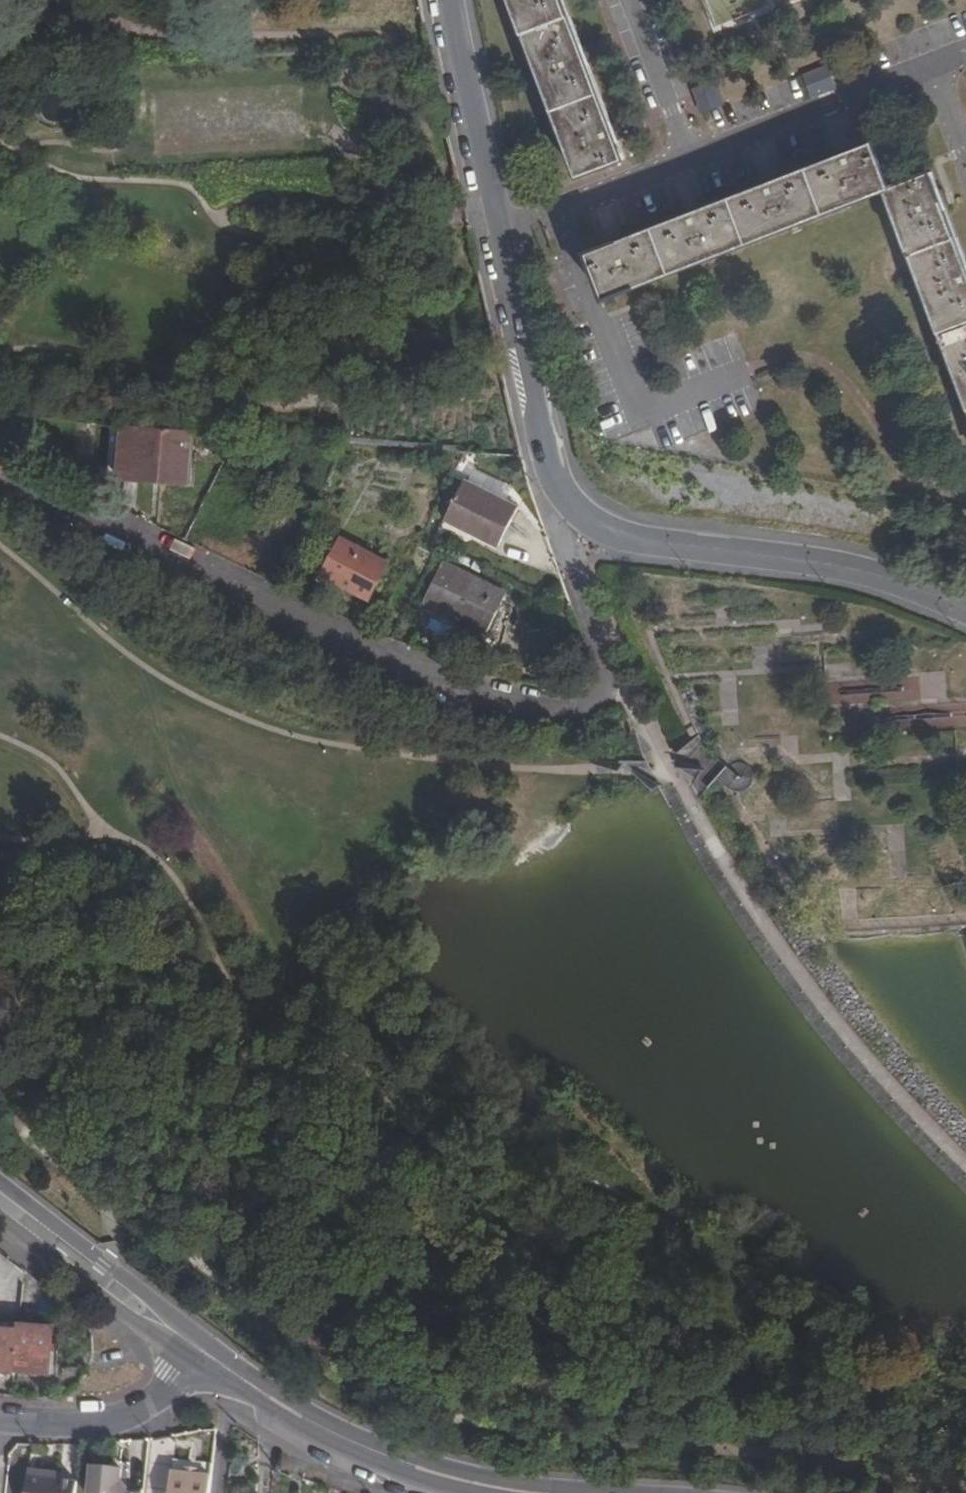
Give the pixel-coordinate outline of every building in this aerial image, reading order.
[(565,0),(512,0),(585,178),(630,161),(565,0)] [(806,73),(816,95),(834,86),(825,65),(806,73)] [(706,113),(728,103),(717,78),(694,88),(706,113)] [(891,192),(895,190),(878,146),(594,255),(610,300),(891,192)] [(895,190),(891,192),(965,386),(965,263),(932,177),(895,190)] [(195,431),(123,426),(119,475),(192,479),(195,431)] [(233,442),(235,434),(214,432),(214,441),(233,442)] [(506,546),(524,503),(465,479),(447,521),(506,546)] [(379,597),(395,563),(348,540),(331,573),(379,597)] [(485,632),(505,591),(449,565),(430,607),(485,632)] [(922,711),(923,727),(965,725),(965,710),(922,711)] [(736,763),(725,775),(742,790),(753,778),(736,763)] [(34,1377),(34,1374),(70,1377),(73,1334),(40,1331),(40,1332),(0,1330),(0,1374),(34,1377)] [(209,1468),(170,1463),(166,1492),(206,1492),(209,1468)] [(59,1477),(27,1474),(26,1480),(59,1483),(59,1477)] [(115,1491),(116,1476),(92,1475),(91,1492),(117,1492),(115,1491)] [(76,1484),(59,1483),(26,1480),(25,1492),(75,1492),(76,1484)]
